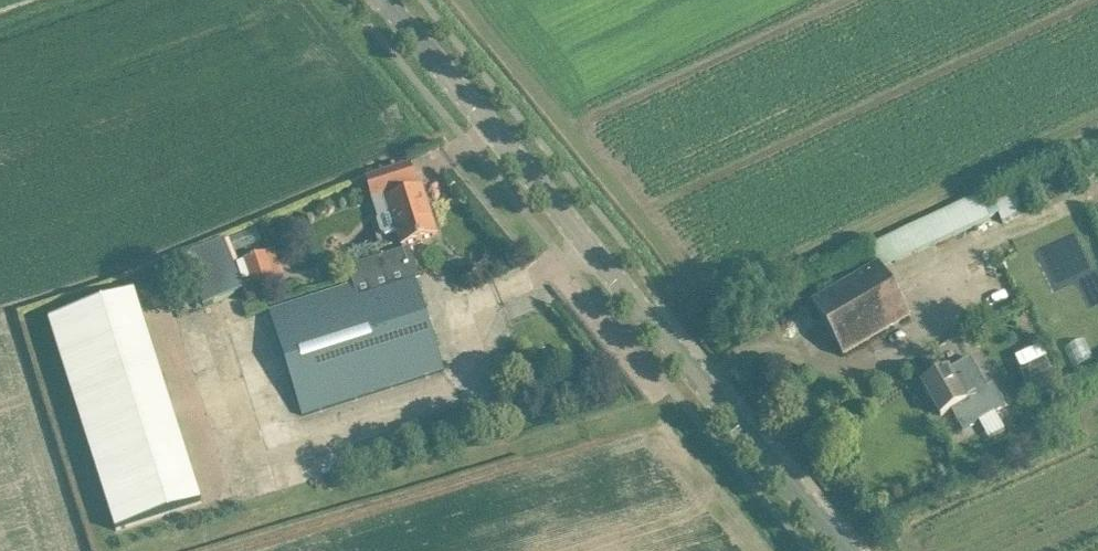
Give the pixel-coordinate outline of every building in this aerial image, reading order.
[(410,166),(366,181),(384,238),(398,233),(402,247),(437,236),(423,190),(418,191),(410,166)] [(1029,212),(1020,189),(993,199),(1003,223),(1029,212)] [(882,267),(977,225),(990,219),(979,196),(871,246),(882,267)] [(410,249),(389,255),(348,269),(354,286),(270,312),(303,416),(444,371),(412,271),(417,269),(410,249)] [(242,263),(251,288),(284,276),(275,251),(242,263)] [(879,266),(831,294),(812,305),(843,358),(910,320),(879,266)] [(117,533),(202,505),(134,294),(49,321),(117,533)] [(1015,359),(1032,395),(1056,384),(1040,348),(1015,359)] [(942,375),(923,386),(941,418),(951,412),(962,432),(1006,407),(993,385),(987,388),(971,359),(949,371),(942,375)]
